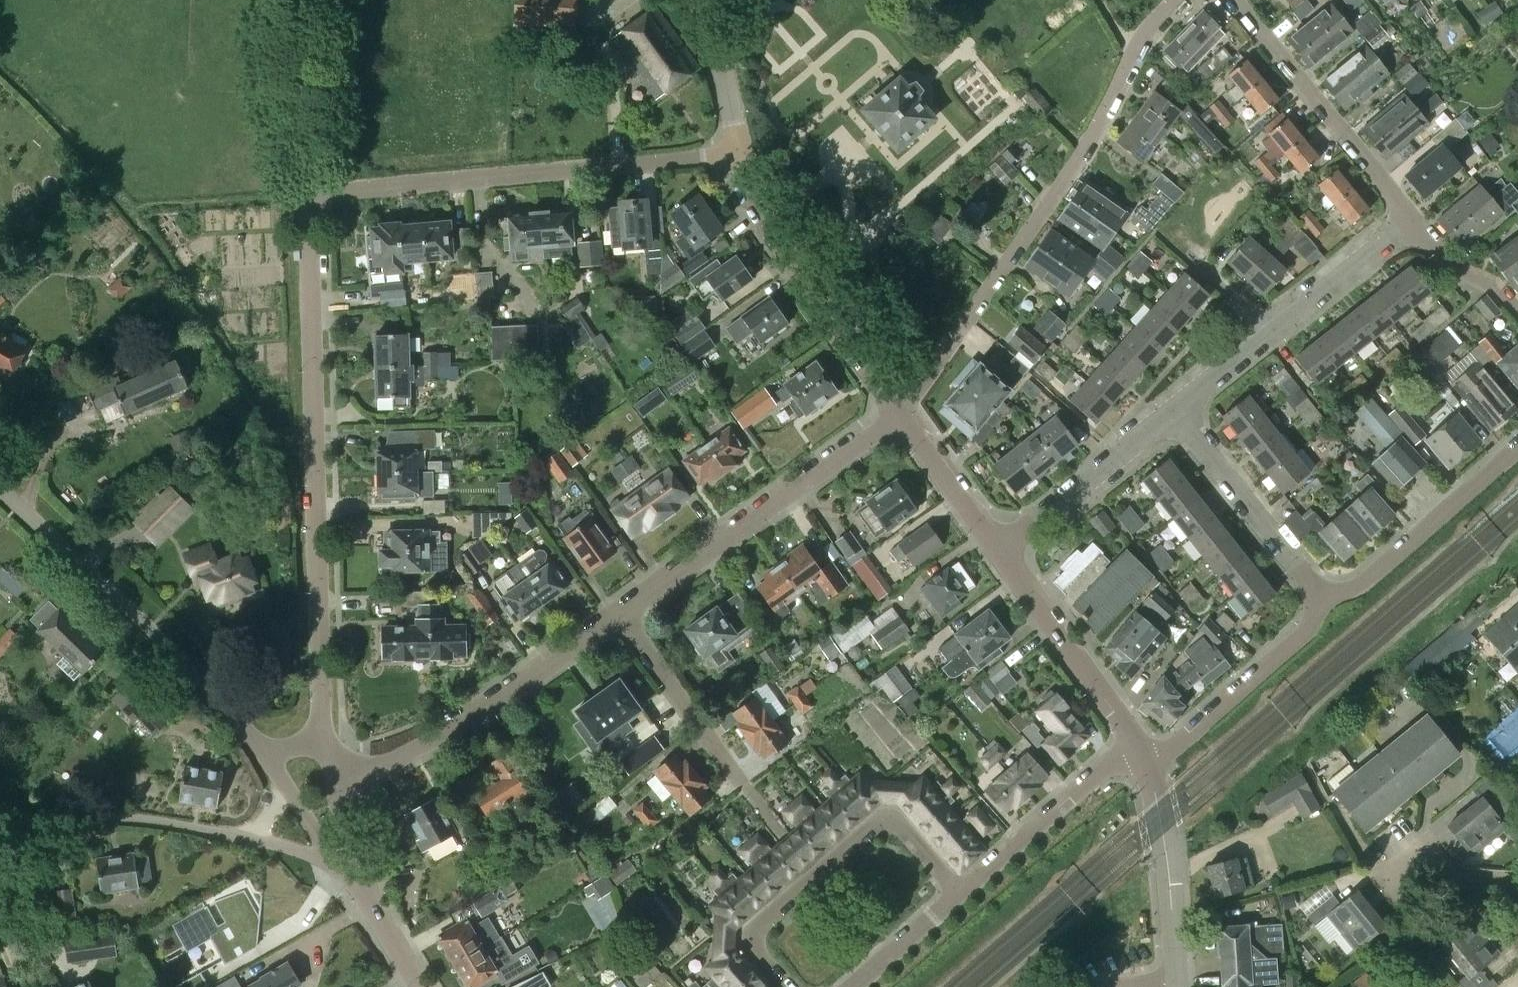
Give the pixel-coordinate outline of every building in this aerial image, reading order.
[(515,27),(575,30),(577,0),(516,0),(515,27)] [(1409,8),(1417,19),(1427,11),(1420,1),(1409,8)] [(1485,8),(1493,19),(1502,13),(1494,2),(1485,8)] [(1298,54),(1341,19),(1330,6),(1287,41),(1298,54)] [(699,69),(697,65),(657,8),(612,39),(656,100),(699,69)] [(1493,19),(1485,8),(1476,13),(1484,25),(1493,19)] [(1363,39),(1363,38),(1379,25),(1381,23),(1371,10),(1352,25),(1363,39)] [(1203,12),(1183,32),(1206,54),(1225,35),(1218,28),(1219,27),(1203,12)] [(1341,19),(1298,54),(1309,68),(1352,33),(1341,19)] [(1379,25),(1363,38),(1374,51),(1389,38),(1389,37),(1395,32),(1389,23),(1382,28),(1379,25)] [(1206,54),(1183,32),(1164,52),(1180,68),(1181,67),(1188,74),(1206,54)] [(1405,51),(1411,46),(1407,40),(1401,45),(1405,51)] [(1224,48),(1211,58),(1219,68),(1232,59),(1224,48)] [(1333,97),(1376,61),(1365,48),(1322,83),(1333,97)] [(1219,68),(1211,58),(1198,69),(1203,75),(1204,75),(1206,78),(1219,68)] [(1244,96),(1262,81),(1246,61),(1227,76),(1244,96)] [(1376,61),(1333,97),(1344,110),(1360,97),(1364,102),(1373,94),(1369,90),(1387,75),(1376,61)] [(1402,86),(1404,85),(1418,74),(1408,62),(1393,75),(1402,86)] [(1418,74),(1404,85),(1411,95),(1422,87),(1430,98),(1435,94),(1436,93),(1426,81),(1425,82),(1418,74)] [(863,111),(897,151),(934,120),(918,101),(923,92),(916,83),(906,87),(900,80),(863,111)] [(1182,98),(1164,80),(1154,93),(1136,118),(1161,137),(1176,117),(1186,126),(1193,134),(1214,157),(1223,147),(1218,141),(1196,116),(1189,106),(1182,98)] [(1279,100),(1262,81),(1244,96),(1260,116),(1279,100)] [(1022,99),(1042,119),(1053,108),(1033,88),(1022,99)] [(1373,145),(1416,108),(1404,94),(1360,130),(1373,145)] [(1417,109),(1416,108),(1373,145),(1385,160),(1428,123),(1424,118),(1442,102),(1435,94),(1430,98),(1417,109)] [(1216,117),(1226,110),(1218,100),(1209,108),(1216,117)] [(1226,110),(1216,117),(1214,119),(1222,130),(1234,120),(1226,110)] [(1475,123),(1466,112),(1456,120),(1466,131),(1475,123)] [(1161,137),(1136,118),(1117,142),(1143,161),(1161,137)] [(1286,119),(1274,129),(1268,135),(1284,155),(1303,139),(1286,119)] [(1438,149),(1405,176),(1423,198),(1460,168),(1446,151),(1467,133),(1455,119),(1443,129),(1430,140),(1438,149)] [(1497,152),(1494,149),(1484,135),(1478,140),(1483,147),(1491,157),(1497,152)] [(1303,139),(1284,155),(1300,175),(1319,159),(1303,139)] [(1019,155),(1012,147),(1002,155),(1010,164),(1019,155)] [(1262,172),(1271,165),(1263,155),(1254,162),(1262,172)] [(1006,185),(1017,175),(1002,158),(991,168),(1006,185)] [(1279,175),(1271,165),(1262,172),(1271,181),(1279,175)] [(1334,206),(1352,190),(1336,170),(1317,186),(1334,206)] [(1161,173),(1159,176),(1152,185),(1161,192),(1173,203),(1182,193),(1161,173)] [(1501,179),(1486,192),(1491,198),(1506,186),(1501,179)] [(1071,202),(1114,232),(1127,213),(1084,183),(1071,202)] [(1491,198),(1486,192),(1480,184),(1436,221),(1448,235),(1491,198)] [(1369,210),(1352,190),(1334,206),(1350,226),(1369,210)] [(1141,206),(1132,217),(1131,218),(1149,232),(1173,203),(1161,192),(1146,210),(1141,206)] [(706,240),(721,230),(698,197),(672,215),(687,236),(678,242),(689,257),(709,244),(706,240)] [(1503,212),(1491,198),(1448,235),(1459,249),(1503,212)] [(1517,215),(1517,199),(1505,209),(1513,219),(1517,215)] [(658,267),(661,251),(660,239),(649,240),(645,202),(621,204),(621,208),(609,209),(612,250),(624,249),(625,251),(645,249),(647,268),(658,267)] [(970,202),(963,212),(974,220),(981,210),(975,206),(970,202)] [(1114,232),(1071,202),(1058,221),(1101,250),(1101,251),(1106,244),(1114,232)] [(570,210),(539,213),(542,248),(543,248),(544,259),(572,256),(571,246),(573,245),(570,210)] [(1307,227),(1316,220),(1308,210),(1299,217),(1307,227)] [(542,248),(539,213),(508,216),(510,238),(504,239),(505,251),(515,251),(516,261),(529,260),(528,249),(542,248)] [(938,243),(945,234),(951,225),(941,217),(927,235),(938,243)] [(1283,237),(1296,226),(1288,217),(1275,228),(1283,237)] [(1316,220),(1307,227),(1315,237),(1323,230),(1316,220)] [(423,226),(426,260),(452,258),(449,223),(423,226)] [(372,230),(373,237),(366,238),(369,275),(386,274),(402,272),(401,263),(398,225),(381,227),(381,230),(372,230)] [(399,225),(398,225),(401,263),(426,260),(423,226),(399,228),(399,225)] [(1283,237),(1291,246),(1304,260),(1305,259),(1316,250),(1317,248),(1296,226),(1283,237)] [(468,229),(454,230),(456,250),(470,248),(468,229)] [(1052,230),(1039,249),(1081,279),(1088,269),(1094,260),(1052,230)] [(1489,256),(1501,273),(1517,260),(1517,235),(1489,256)] [(1245,279),(1268,254),(1249,238),(1227,263),(1245,279)] [(580,268),(600,266),(598,243),(578,245),(580,268)] [(1101,250),(1097,255),(1115,271),(1125,259),(1106,244),(1101,251),(1101,250)] [(1081,279),(1039,249),(1026,267),(1068,297),(1081,279)] [(1139,251),(1132,260),(1145,271),(1152,262),(1139,251)] [(1276,262),(1268,254),(1245,279),(1264,296),(1286,271),(1276,262)] [(1097,255),(1094,260),(1088,269),(1104,283),(1115,271),(1097,255)] [(703,299),(715,290),(722,301),(752,280),(736,257),(720,268),(716,262),(717,261),(717,260),(689,280),(703,299)] [(1145,271),(1132,260),(1124,269),(1137,280),(1145,271)] [(1501,273),(1513,289),(1516,293),(1517,293),(1517,260),(1501,273)] [(1410,266),(1391,282),(1411,308),(1431,292),(1410,266)] [(685,280),(679,270),(666,280),(673,289),(685,280)] [(477,299),(490,298),(494,297),(492,272),(474,274),(477,299)] [(447,275),(450,300),(450,301),(476,299),(473,273),(447,275)] [(1185,273),(1168,291),(1193,314),(1210,295),(1185,273)] [(130,288),(120,278),(108,289),(118,299),(130,288)] [(1411,308),(1391,282),(1371,297),(1392,323),(1411,308)] [(380,299),(380,295),(388,294),(387,285),(371,287),(372,300),(380,299)] [(9,296),(0,287),(0,304),(9,296)] [(1100,297),(1113,308),(1120,299),(1108,288),(1100,297)] [(1168,291),(1151,310),(1176,332),(1193,314),(1168,291)] [(1500,312),(1486,294),(1474,304),(1488,321),(1500,312)] [(577,297),(569,303),(577,315),(586,309),(578,297),(577,297)] [(655,297),(630,299),(657,313),(655,297)] [(1113,308),(1100,297),(1092,306),(1105,317),(1113,308)] [(1392,323),(1371,297),(1352,312),(1373,338),(1392,323)] [(753,332),(761,343),(787,324),(769,298),(742,317),(726,329),(737,343),(753,332)] [(577,315),(569,303),(560,308),(568,321),(580,348),(593,339),(577,315)] [(1431,332),(1450,316),(1441,305),(1421,321),(1423,323),(1431,332)] [(1036,326),(1033,329),(1050,343),(1066,325),(1049,310),(1036,326)] [(1151,310),(1135,328),(1160,350),(1176,332),(1151,310)] [(1352,312),(1333,327),(1354,354),(1373,338),(1352,312)] [(695,316),(680,327),(675,320),(667,326),(681,344),(704,328),(695,316)] [(1431,332),(1423,323),(1410,333),(1418,343),(1431,332)] [(514,367),(540,366),(538,325),(491,328),(492,362),(514,361),(514,367)] [(1076,325),(1068,334),(1081,345),(1089,336),(1076,325)] [(1354,354),(1333,327),(1314,343),(1335,369),(1354,354)] [(1008,341),(1034,364),(1046,350),(1020,328),(1008,341)] [(1135,328),(1119,346),(1144,368),(1160,350),(1135,328)] [(9,376),(23,350),(9,342),(6,333),(0,330),(0,371),(9,376)] [(1445,330),(1435,338),(1449,355),(1459,346),(1445,330)] [(713,347),(709,342),(702,332),(683,346),(693,361),(713,347)] [(1081,345),(1068,334),(1060,343),(1073,353),(1081,345)] [(1511,351),(1507,354),(1490,334),(1479,344),(1495,364),(1496,363),(1517,389),(1517,360),(1511,351)] [(376,368),(409,367),(408,335),(375,336),(376,368)] [(1449,355),(1435,338),(1425,347),(1439,363),(1449,355)] [(1335,369),(1314,343),(1295,358),(1315,384),(1335,369)] [(1478,344),(1469,352),(1482,367),(1491,359),(1478,344)] [(1144,368),(1119,346),(1102,364),(1127,387),(1144,368)] [(1386,354),(1397,368),(1406,360),(1396,347),(1386,354)] [(424,367),(436,366),(436,353),(424,353),(424,367)] [(1397,368),(1386,354),(1377,362),(1388,375),(1397,368)] [(1016,357),(1014,358),(996,380),(1009,391),(1029,369),(1019,360),(1016,357)] [(87,391),(96,411),(118,401),(125,416),(187,388),(176,361),(121,385),(118,377),(87,391)] [(661,379),(670,393),(697,376),(688,361),(661,379)] [(1036,371),(1049,382),(1057,373),(1044,362),(1036,371)] [(1504,421),(1517,410),(1477,362),(1463,373),(1504,421)] [(785,386),(775,393),(782,403),(793,396),(796,401),(791,404),(801,417),(805,414),(806,415),(837,393),(815,363),(785,385),(785,386)] [(1102,364),(1086,382),(1111,405),(1127,387),(1102,364)] [(996,380),(979,365),(944,405),(975,431),(1009,391),(996,380)] [(409,367),(376,368),(376,399),(393,399),(393,407),(409,407),(409,398),(410,398),(409,382),(413,382),(423,386),(425,381),(437,381),(436,366),(424,367),(409,367)] [(1277,388),(1291,377),(1283,368),(1270,378),(1277,388)] [(1504,421),(1463,373),(1450,384),(1490,432),(1504,421)] [(1361,374),(1348,385),(1356,394),(1368,384),(1361,374)] [(1032,401),(1041,391),(1028,380),(1020,389),(1032,401)] [(1111,405),(1086,382),(1069,401),(1094,423),(1111,405)] [(1356,394),(1348,385),(1335,395),(1343,405),(1356,394)] [(667,400),(658,388),(633,406),(642,418),(667,400)] [(743,428),(775,405),(764,389),(732,412),(743,428)] [(1237,436),(1263,416),(1248,396),(1221,417),(1237,436)] [(1301,417),(1314,407),(1307,397),(1293,408),(1301,417)] [(1368,419),(1392,446),(1372,464),(1396,490),(1425,463),(1402,438),(1404,436),(1371,399),(1355,412),(1364,423),(1368,419)] [(1011,410),(1002,402),(994,411),(1003,420),(1011,410)] [(1054,419),(1035,434),(1056,461),(1076,444),(1063,428),(1073,420),(1054,404),(1046,410),(1054,419)] [(1387,415),(1413,446),(1426,435),(1400,404),(1387,415)] [(1321,416),(1314,407),(1301,417),(1308,426),(1321,416)] [(1448,468),(1480,441),(1457,414),(1425,441),(1448,468)] [(1263,416),(1237,436),(1252,455),(1278,435),(1263,416)] [(980,447),(994,431),(986,421),(972,438),(980,447)] [(1329,426),(1316,436),(1323,446),(1336,435),(1329,426)] [(706,444),(726,473),(740,462),(737,457),(745,451),(729,428),(706,444)] [(434,432),(409,432),(409,448),(415,448),(415,451),(435,450),(434,432)] [(1056,461),(1035,434),(1015,450),(1036,477),(1056,461)] [(1278,435),(1252,455),(1267,475),(1294,454),(1278,435)] [(572,466),(574,464),(583,457),(572,443),(561,452),(572,466)] [(726,473),(706,444),(682,461),(699,484),(707,478),(711,483),(726,473)] [(378,474),(416,473),(415,448),(378,449),(378,474)] [(1036,477),(1015,450),(994,467),(1015,493),(1036,477)] [(559,483),(562,481),(574,473),(558,451),(544,462),(559,483)] [(1294,454),(1267,475),(1283,494),(1309,474),(1294,454)] [(1157,500),(1183,479),(1168,459),(1141,480),(1157,500)] [(430,461),(430,471),(444,470),(444,461),(430,461)] [(669,471),(641,491),(623,504),(618,498),(611,503),(615,509),(613,511),(631,537),(642,529),(643,531),(676,508),(675,505),(687,497),(669,471)] [(416,485),(416,473),(378,474),(379,498),(424,497),(423,485),(416,485)] [(1368,538),(1393,516),(1382,504),(1387,499),(1367,476),(1354,487),(1362,496),(1345,512),(1368,538)] [(1183,479),(1157,500),(1172,519),(1198,498),(1183,479)] [(868,505),(857,513),(875,538),(883,532),(883,533),(916,509),(897,482),(867,503),(868,505)] [(155,543),(173,526),(191,509),(171,489),(136,522),(155,543)] [(1214,517),(1198,498),(1172,519),(1187,538),(1214,517)] [(423,501),(423,504),(423,515),(445,515),(445,500),(423,501)] [(1124,526),(1137,516),(1130,506),(1117,517),(1124,526)] [(514,518),(525,534),(537,526),(525,510),(514,518)] [(1102,539),(1116,528),(1102,510),(1089,521),(1102,539)] [(589,571),(615,552),(592,520),(590,521),(583,511),(572,520),(570,517),(558,526),(567,538),(565,539),(589,571)] [(1368,538),(1345,512),(1328,527),(1314,512),(1305,521),(1327,551),(1332,547),(1344,560),(1368,538)] [(471,514),(471,516),(472,540),(480,540),(512,517),(512,513),(471,514)] [(1137,516),(1124,526),(1131,535),(1144,525),(1137,516)] [(1214,517),(1187,538),(1202,557),(1229,536),(1214,517)] [(889,551),(895,560),(897,562),(906,556),(913,566),(942,545),(927,524),(889,551)] [(440,544),(440,531),(386,533),(386,551),(380,551),(381,566),(387,566),(387,572),(429,571),(429,544),(440,544)] [(850,532),(836,541),(835,542),(847,559),(852,565),(866,555),(850,532)] [(1229,536),(1202,557),(1218,576),(1244,556),(1229,536)] [(841,556),(832,543),(823,549),(832,562),(841,556)] [(1067,558),(1059,567),(1063,571),(1052,582),(1065,595),(1066,594),(1075,602),(1073,605),(1081,613),(1080,615),(1097,632),(1151,577),(1125,552),(1106,572),(1102,568),(1108,562),(1101,555),(1102,553),(1092,543),(1081,554),(1077,550),(1067,558)] [(1154,564),(1167,554),(1160,544),(1147,555),(1154,564)] [(216,562),(210,546),(184,555),(194,582),(202,579),(209,598),(212,597),(215,605),(253,591),(250,582),(253,581),(245,563),(241,564),(237,554),(216,562)] [(790,558),(780,565),(799,593),(808,587),(821,605),(847,587),(830,563),(820,569),(803,546),(788,556),(790,558)] [(568,586),(551,564),(548,559),(549,556),(548,553),(546,550),(540,549),(516,566),(542,604),(568,586)] [(471,576),(473,575),(483,568),(470,550),(459,558),(471,576)] [(1167,554),(1154,564),(1161,573),(1175,563),(1167,554)] [(866,555),(852,565),(859,575),(877,601),(892,591),(873,565),(866,555)] [(1244,556),(1218,576),(1233,596),(1259,575),(1244,556)] [(922,589),(927,596),(942,617),(962,603),(958,599),(966,593),(975,586),(958,562),(928,584),(928,585),(922,589)] [(799,593),(780,565),(764,576),(767,582),(758,589),(773,610),(774,611),(774,610),(780,619),(790,612),(784,604),(799,593)] [(542,604),(516,566),(494,581),(493,588),(501,599),(517,622),(542,604)] [(17,599),(26,589),(2,567),(0,569),(0,583),(17,599)] [(1275,594),(1259,575),(1233,596),(1248,615),(1275,594)] [(1517,593),(1517,589),(1511,581),(1474,613),(1482,622),(1500,607),(1501,608),(1517,593)] [(1184,603),(1198,592),(1190,583),(1177,594),(1184,603)] [(499,618),(478,587),(467,593),(488,625),(499,618)] [(1144,602),(1162,618),(1165,621),(1175,610),(1153,591),(1144,602)] [(403,607),(419,607),(419,621),(416,621),(417,628),(382,629),(383,658),(393,658),(393,661),(413,660),(413,657),(431,656),(430,606),(430,592),(402,592),(403,607)] [(1205,601),(1198,592),(1184,603),(1192,612),(1205,601)] [(741,624),(726,602),(717,608),(716,608),(685,631),(704,658),(706,657),(717,673),(733,661),(722,645),(735,635),(732,630),(741,624)] [(1483,635),(1517,674),(1517,604),(1483,635)] [(440,606),(430,606),(431,656),(432,656),(432,660),(451,659),(451,656),(465,656),(465,627),(442,628),(442,620),(441,620),(440,606)] [(60,609),(38,631),(65,657),(57,664),(74,681),(82,673),(83,675),(105,653),(60,609)] [(999,624),(988,610),(956,635),(939,648),(949,661),(999,624)] [(863,612),(831,636),(844,653),(871,634),(876,630),(870,622),(863,612)] [(1153,628),(1135,612),(1104,649),(1120,662),(1116,666),(1117,667),(1130,653),(1134,656),(1144,646),(1141,643),(1153,628)] [(1226,632),(1229,630),(1235,624),(1223,612),(1214,621),(1226,632)] [(878,632),(872,636),(882,650),(902,636),(905,641),(910,637),(907,632),(909,631),(899,617),(878,632)] [(1162,618),(1153,628),(1141,643),(1144,646),(1134,656),(1130,653),(1117,667),(1130,678),(1164,639),(1162,637),(1171,626),(1165,621),(1162,618)] [(1223,659),(1225,655),(1225,653),(1220,647),(1215,650),(1213,648),(1226,637),(1209,620),(1194,635),(1182,651),(1183,651),(1180,654),(1201,678),(1206,685),(1229,667),(1223,659)] [(1469,635),(1458,622),(1404,668),(1419,686),(1473,640),(1469,635)] [(949,661),(942,667),(943,668),(944,667),(948,673),(949,672),(951,675),(955,675),(958,673),(967,667),(971,665),(974,665),(978,670),(1003,652),(998,646),(1009,638),(999,624),(949,661)] [(21,626),(17,630),(23,635),(27,631),(21,626)] [(0,638),(0,645),(5,649),(17,637),(9,629),(0,638)] [(817,644),(829,662),(841,654),(829,637),(817,644)] [(795,639),(783,649),(791,662),(805,652),(795,639)] [(759,655),(772,675),(785,666),(771,647),(759,655)] [(1201,678),(1180,654),(1141,703),(1142,704),(1137,710),(1162,730),(1167,724),(1169,725),(1180,710),(1188,700),(1182,693),(1201,678)] [(1009,671),(1007,668),(1001,661),(985,674),(993,684),(1009,671)] [(912,689),(897,668),(895,666),(876,680),(892,703),(912,689)] [(977,683),(993,700),(1001,693),(985,676),(977,683)] [(794,704),(812,692),(817,688),(809,679),(786,694),(794,704)] [(596,739),(597,741),(599,740),(598,740),(638,711),(640,710),(639,708),(638,709),(620,682),(619,680),(617,682),(578,711),(577,710),(576,712),(577,713),(582,720),(574,725),(583,738),(591,733),(596,739)] [(751,691),(756,698),(733,714),(739,723),(736,725),(746,739),(772,721),(764,710),(778,700),(765,682),(751,691)] [(964,691),(981,711),(991,702),(973,683),(964,691)] [(914,690),(898,701),(911,717),(920,710),(914,703),(921,697),(914,690)] [(1054,693),(1051,690),(1042,698),(1046,702),(1036,711),(1052,730),(1057,735),(1073,720),(1065,710),(1068,708),(1054,693)] [(124,709),(136,722),(140,718),(155,734),(169,721),(141,692),(124,709)] [(819,701),(812,692),(794,704),(801,715),(812,707),(819,701)] [(1426,716),(1395,742),(1426,781),(1458,755),(1428,718),(1426,716)] [(1042,738),(1037,732),(1028,739),(1036,748),(1041,744),(1059,765),(1073,752),(1070,749),(1086,735),(1073,720),(1057,735),(1052,730),(1042,738)] [(788,743),(772,721),(746,739),(756,753),(759,751),(765,760),(788,743)] [(1028,739),(1037,732),(1039,730),(1032,722),(1022,732),(1028,739)] [(653,736),(628,754),(638,768),(662,750),(653,736)] [(987,749),(998,762),(1009,754),(998,740),(987,749)] [(1426,781),(1395,742),(1364,767),(1395,806),(1426,781)] [(998,762),(987,749),(976,757),(987,771),(998,762)] [(519,752),(510,758),(520,774),(530,768),(519,752)] [(1038,782),(1046,775),(1027,753),(1006,771),(1028,796),(1041,785),(1038,782)] [(492,763),(502,779),(475,796),(487,816),(517,797),(520,802),(533,794),(520,774),(510,758),(508,755),(508,754),(492,763)] [(682,763),(676,755),(654,773),(672,794),(696,774),(685,760),(682,763)] [(224,773),(185,766),(179,801),(218,808),(224,773)] [(1364,831),(1395,806),(1364,767),(1333,793),(1364,831)] [(97,769),(86,777),(95,790),(107,782),(97,769)] [(822,778),(830,787),(834,784),(839,780),(830,770),(822,778)] [(1028,796),(1006,771),(985,789),(1004,812),(1012,805),(1014,808),(1028,796)] [(1302,816),(1320,806),(1301,772),(1262,794),(1272,812),(1293,800),(1302,816)] [(707,787),(696,774),(672,794),(690,816),(711,798),(704,790),(707,787)] [(839,780),(834,784),(850,802),(862,815),(866,811),(879,799),(887,800),(889,800),(890,785),(888,785),(865,783),(860,777),(852,783),(844,775),(839,780)] [(946,791),(949,796),(959,787),(952,778),(942,787),(946,791)] [(890,785),(889,800),(891,800),(899,801),(908,811),(911,814),(915,818),(923,811),(946,791),(942,787),(937,781),(929,789),(922,781),(916,787),(892,785),(890,785)] [(832,801),(825,807),(845,830),(857,819),(862,815),(850,802),(834,784),(830,787),(830,788),(825,792),(832,801)] [(923,811),(915,818),(918,823),(930,836),(952,816),(946,808),(954,801),(949,796),(946,791),(923,811)] [(802,795),(792,804),(802,815),(811,807),(802,795)] [(1515,816),(1506,803),(1492,811),(1482,798),(1447,826),(1471,856),(1505,828),(1511,834),(1517,828),(1517,822),(1515,816)] [(422,851),(454,833),(454,832),(461,828),(455,817),(447,821),(435,800),(408,815),(413,825),(409,828),(422,851)] [(639,820),(650,811),(643,802),(632,810),(639,820)] [(783,812),(793,823),(802,815),(792,804),(783,812)] [(811,807),(802,815),(828,845),(832,841),(845,830),(825,807),(817,814),(811,807)] [(974,827),(985,817),(977,808),(966,817),(974,827)] [(657,821),(650,811),(639,820),(647,829),(657,821)] [(623,819),(629,825),(634,821),(629,814),(623,819)] [(799,830),(791,837),(810,860),(823,849),(828,845),(802,815),(793,823),(799,830)] [(952,816),(930,836),(940,848),(944,853),(974,827),(966,817),(959,823),(952,816)] [(974,827),(982,836),(993,826),(985,817),(974,827)] [(974,827),(944,853),(948,857),(959,870),(982,851),(975,842),(982,836),(974,827)] [(758,853),(767,845),(757,834),(748,842),(758,853)] [(739,850),(748,862),(758,853),(748,842),(739,850)] [(767,845),(758,853),(758,854),(784,883),(788,879),(801,868),(781,845),(773,852),(767,846),(767,845)] [(755,869),(747,875),(767,898),(779,887),(784,883),(758,854),(758,853),(748,862),(749,862),(755,869)] [(95,859),(100,894),(140,888),(135,854),(95,859)] [(1207,866),(1216,898),(1244,891),(1243,888),(1253,886),(1245,858),(1235,860),(1235,858),(1207,866)] [(637,871),(636,870),(628,859),(612,871),(621,882),(637,871)] [(718,886),(722,882),(726,878),(718,869),(710,876),(718,886)] [(726,878),(722,882),(750,913),(754,909),(756,908),(767,898),(747,875),(739,882),(732,873),(726,878)] [(588,895),(593,892),(610,881),(606,874),(605,874),(597,879),(591,883),(583,888),(588,895)] [(720,899),(712,906),(717,912),(717,935),(732,937),(732,928),(745,917),(750,913),(722,882),(718,886),(713,891),(720,899)] [(500,886),(472,902),(482,918),(509,902),(500,886)] [(53,892),(59,928),(78,925),(72,889),(53,892)] [(245,893),(244,891),(214,902),(226,922),(218,926),(207,906),(176,923),(177,925),(178,925),(196,946),(211,937),(226,964),(227,964),(226,963),(256,947),(259,917),(257,916),(244,893),(245,893)] [(1384,926),(1356,892),(1340,905),(1333,895),(1307,917),(1315,926),(1327,916),(1355,950),(1384,926)] [(1283,910),(1295,907),(1293,895),(1280,898),(1283,910)] [(697,920),(703,926),(708,920),(703,915),(697,920)] [(499,937),(488,918),(470,928),(466,921),(439,937),(454,963),(499,937)] [(1469,978),(1498,954),(1470,919),(1440,943),(1466,975),(1457,983),(1460,986),(1476,986),(1469,978)] [(87,937),(102,935),(100,922),(85,924),(87,937)] [(1260,984),(1277,983),(1275,960),(1284,960),(1282,924),(1248,926),(1248,925),(1217,927),(1221,986),(1223,986),(1224,986),(1260,984)] [(102,935),(87,937),(68,940),(71,963),(105,958),(105,955),(113,954),(111,941),(104,942),(103,935),(102,935)] [(499,937),(454,963),(468,986),(473,986),(496,973),(502,983),(537,962),(528,947),(511,957),(499,937)] [(706,983),(709,986),(722,986),(734,977),(746,966),(742,961),(731,948),(731,941),(731,939),(717,937),(716,939),(715,963),(708,969),(715,976),(706,983)] [(618,940),(608,946),(613,954),(623,948),(618,940)] [(546,956),(549,963),(558,959),(555,952),(546,956)] [(653,981),(661,973),(647,957),(631,972),(636,978),(634,981),(640,986),(646,986),(653,981)] [(300,985),(288,963),(261,979),(262,980),(250,986),(296,986),(300,985)] [(28,986),(29,986),(38,983),(29,965),(19,970),(28,986)] [(722,986),(757,986),(761,984),(750,971),(746,966),(734,977),(722,986)] [(175,985),(176,986),(200,986),(207,983),(200,971),(175,985)] [(550,986),(542,973),(513,986),(549,986),(550,986)] [(1297,973),(1285,974),(1286,986),(1297,986),(1297,973)] [(1365,973),(1348,986),(1376,986),(1365,973)] [(1479,986),(1495,986),(1497,986),(1490,978),(1479,986)] [(231,979),(216,986),(236,986),(231,979)]
